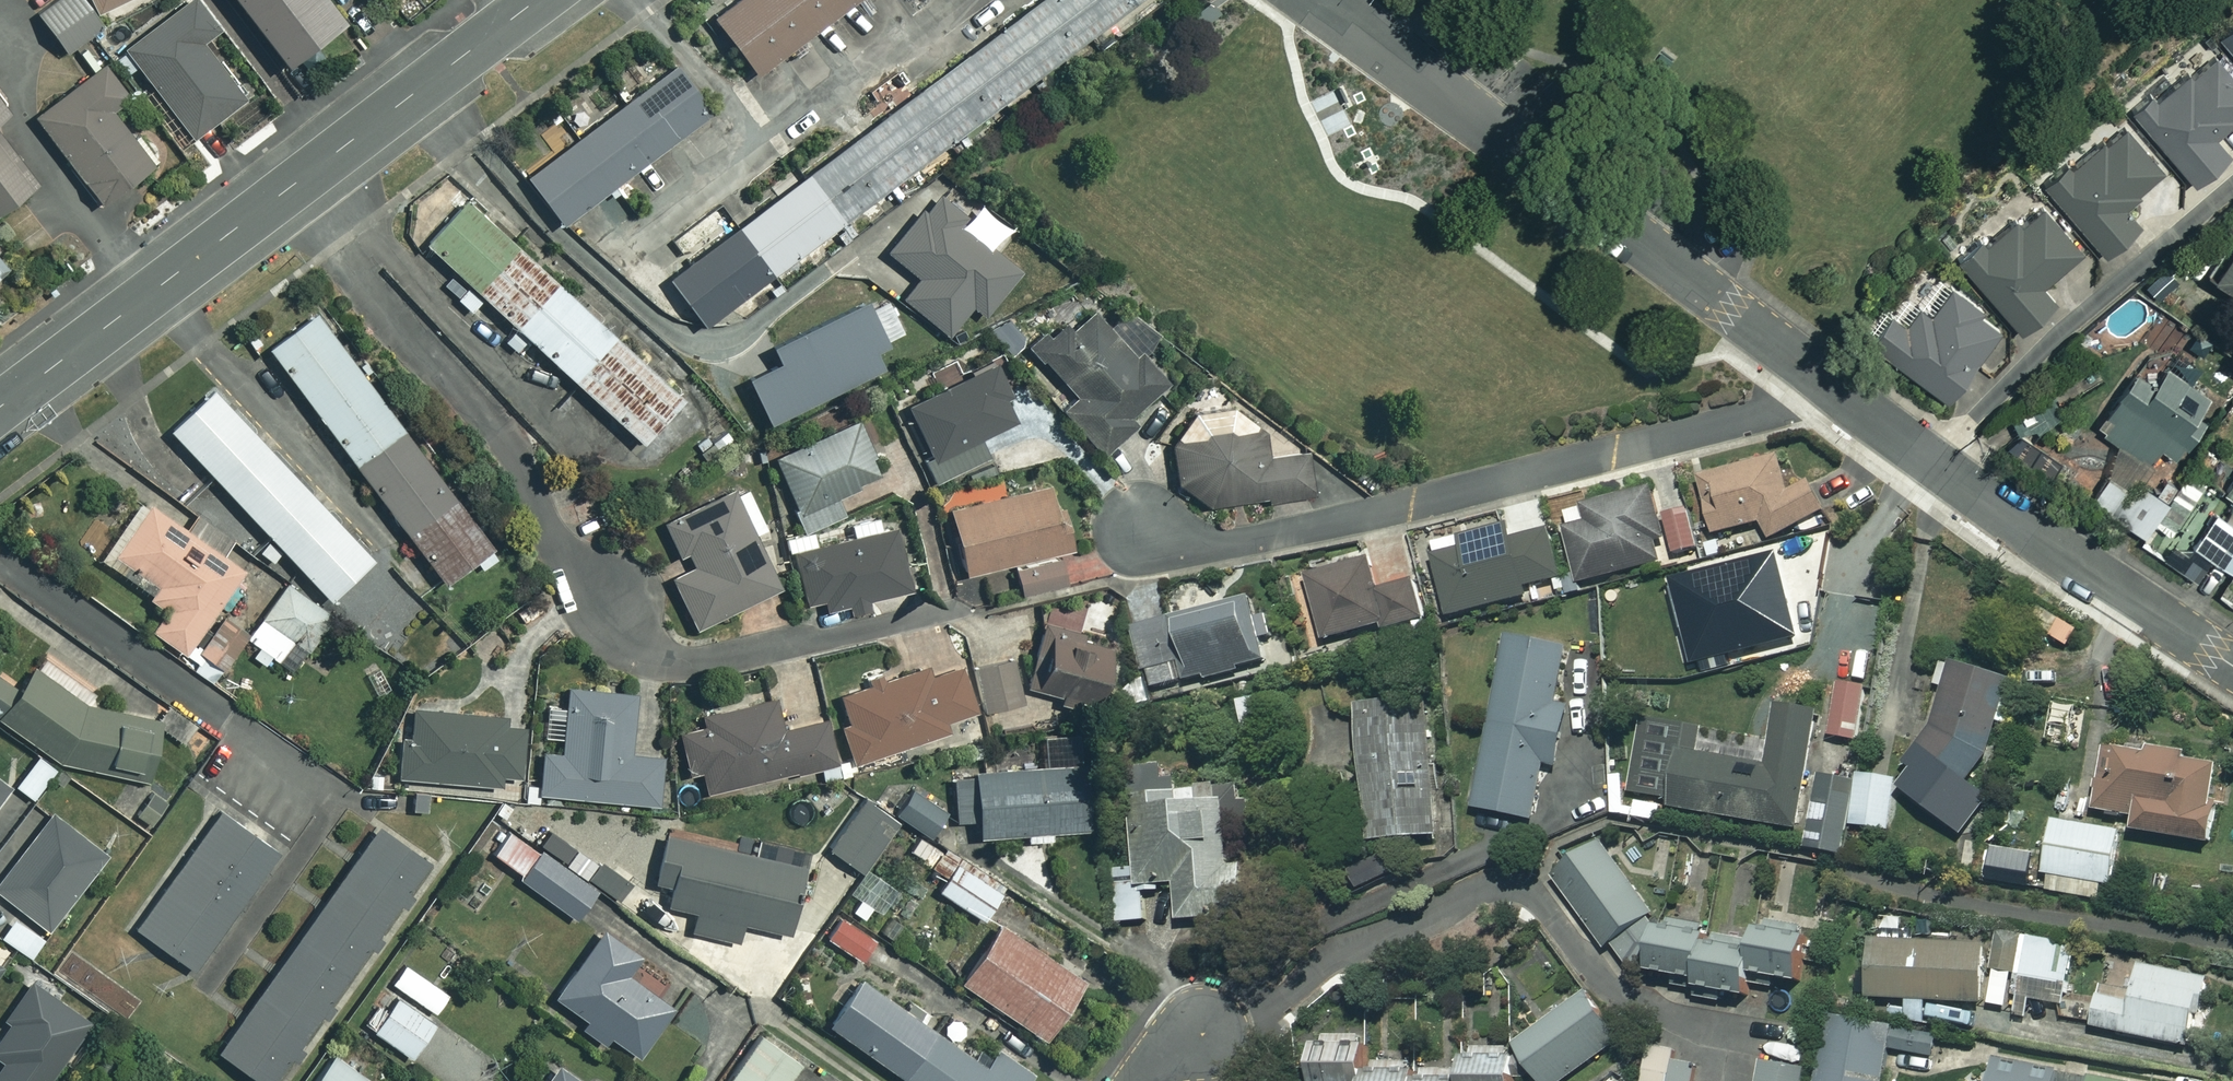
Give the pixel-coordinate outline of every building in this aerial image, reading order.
[(79,0),(64,0),(39,18),(67,57),(102,32),(79,0)] [(98,14),(128,0),(91,0),(98,14)] [(193,142),(259,92),(228,52),(215,61),(203,45),(220,32),(197,0),(126,53),(193,142)] [(288,72),(306,58),(314,69),(328,59),(320,48),(346,28),(324,0),(232,0),(288,72)] [(715,24),(757,80),(862,0),(746,0),(715,24)] [(804,173),(841,222),(1136,0),(1035,0),(804,173)] [(2225,44),(2232,53),(2232,37),(2225,44)] [(114,118),(136,101),(96,47),(75,63),(90,82),(37,121),(103,209),(154,170),(114,118)] [(2216,58),(2174,93),(2170,89),(2137,116),(2197,186),(2230,157),(2215,140),(2232,125),(2232,78),(2216,58)] [(709,116),(675,72),(529,183),(563,228),(709,116)] [(0,99),(0,127),(13,117),(0,99)] [(2162,174),(2124,127),(2049,189),(2105,257),(2139,228),(2122,207),(2162,174)] [(37,190),(0,141),(0,218),(37,190)] [(841,222),(804,173),(733,226),(769,275),(841,222)] [(916,277),(899,297),(946,335),(970,307),(982,317),(1020,271),(961,223),(966,217),(937,194),(923,212),(919,208),(883,251),(916,277)] [(2082,254),(2038,204),(1988,248),(1981,241),(1959,261),(2023,334),(2056,304),(2043,289),(2082,254)] [(516,332),(557,287),(468,205),(427,249),(469,288),(456,303),(471,317),(484,302),(516,332)] [(769,275),(733,226),(664,278),(701,327),(769,275)] [(8,252),(0,243),(0,259),(8,252)] [(2215,279),(2232,292),(2232,255),(2215,279)] [(9,270),(0,260),(0,278),(9,270)] [(516,332),(504,344),(516,355),(528,343),(574,385),(615,341),(557,287),(516,332)] [(2005,332),(1951,289),(1928,318),(1917,310),(1903,328),(1891,319),(1872,343),(1949,403),(2005,332)] [(743,379),(764,424),(881,369),(873,352),(885,347),(863,300),(766,346),(775,364),(743,379)] [(1143,357),(1137,363),(1079,301),(1028,348),(1078,401),(1065,414),(1104,456),(1134,429),(1129,423),(1169,386),(1143,357)] [(313,406),(363,369),(317,308),(267,345),(313,406)] [(615,341),(574,385),(642,448),(683,403),(615,341)] [(2208,373),(2181,352),(2155,387),(2139,375),(2097,430),(2148,468),(2161,449),(2179,463),(2221,406),(2197,388),(2208,373)] [(2094,363),(2054,392),(2065,408),(2105,378),(2094,363)] [(408,430),(363,369),(313,406),(359,467),(408,430)] [(1020,424),(996,369),(909,409),(932,459),(926,462),(936,486),(989,462),(980,442),(1020,424)] [(213,474),(257,434),(213,387),(169,428),(213,474)] [(2057,413),(2047,395),(2010,415),(2020,433),(2057,413)] [(1195,417),(1173,447),(1179,486),(1210,510),(1267,501),(1268,506),(1317,498),(1310,456),(1268,463),(1263,433),(1236,410),(1195,417)] [(879,480),(857,426),(776,458),(806,534),(845,518),(837,497),(879,480)] [(402,525),(452,489),(408,430),(359,467),(402,525)] [(270,534),(314,494),(257,434),(213,474),(270,534)] [(2060,457),(2023,435),(2012,455),(2048,477),(2060,457)] [(1792,496),(1783,462),(1703,482),(1719,543),(1768,530),(1771,542),(1829,527),(1819,489),(1792,496)] [(2191,510),(2203,489),(2174,473),(2167,485),(2178,491),(2173,500),(2191,510)] [(2147,538),(2170,503),(2140,484),(2132,493),(2113,480),(2096,505),(2147,538)] [(1668,541),(1653,487),(1582,506),(1586,523),(1564,529),(1576,576),(1579,586),(1580,585),(1663,564),(1658,544),(1668,541)] [(493,544),(452,489),(402,525),(444,581),(475,558),(482,568),(497,557),(489,547),(493,544)] [(1068,554),(1052,490),(951,514),(967,578),(1068,554)] [(757,545),(771,538),(749,493),(736,500),(733,495),(665,528),(681,562),(690,558),(697,572),(673,584),(696,631),(780,590),(757,545)] [(314,494),(270,534),(329,596),(372,556),(314,494)] [(198,518),(186,536),(143,506),(104,562),(150,594),(145,602),(168,618),(155,636),(187,658),(244,576),(222,561),(235,543),(198,518)] [(1689,509),(1665,516),(1675,556),(1700,549),(1689,509)] [(2217,511),(2197,553),(2232,571),(2232,536),(2232,535),(2232,519),(2217,511)] [(1514,539),(1510,525),(1459,538),(1462,549),(1432,557),(1448,619),(1530,599),(1527,588),(1563,579),(1550,530),(1514,539)] [(901,533),(793,557),(805,611),(913,588),(901,533)] [(1689,633),(1696,660),(1796,635),(1789,610),(1786,611),(1782,598),(1786,597),(1776,557),(1690,579),(1703,630),(1689,633)] [(1381,595),(1374,567),(1312,581),(1326,643),(1426,621),(1419,587),(1381,595)] [(1568,596),(1582,593),(1580,585),(1579,586),(1576,576),(1564,579),(1568,596)] [(290,586),(249,642),(260,650),(253,660),(269,671),(276,662),(290,672),(331,616),(290,586)] [(1253,602),(1178,623),(1195,686),(1270,665),(1253,602)] [(1170,623),(1136,631),(1146,675),(1154,673),(1159,694),(1186,688),(1170,623)] [(1114,653),(1041,639),(1031,695),(1104,708),(1114,653)] [(1572,653),(1511,641),(1477,814),(1536,826),(1547,770),(1561,772),(1574,710),(1561,707),(1572,653)] [(95,706),(104,692),(47,654),(23,690),(1,675),(0,676),(0,718),(69,764),(148,781),(162,713),(95,706)] [(1023,710),(1014,664),(978,670),(986,716),(1023,710)] [(1903,790),(1963,840),(2008,785),(1991,771),(2002,730),(2012,733),(2019,707),(2008,704),(2014,683),(1945,665),(1937,695),(1946,697),(1936,734),(1906,770),(1914,777),(1903,790)] [(962,670),(932,681),(928,669),(840,699),(849,727),(841,729),(854,766),(980,722),(962,670)] [(1840,683),(1831,738),(1858,742),(1867,688),(1840,683)] [(636,698),(570,692),(568,712),(548,711),(546,740),(563,741),(562,758),(544,757),(541,799),(662,810),(667,760),(631,757),(636,698)] [(1272,735),(1267,700),(1242,703),(1247,738),(1272,735)] [(783,735),(775,704),(703,721),(706,731),(680,738),(689,778),(702,775),(707,796),(839,764),(830,724),(783,735)] [(1671,802),(1669,810),(1801,833),(1822,714),(1777,706),(1766,766),(1700,755),(1705,729),(1642,718),(1629,795),(1671,802)] [(1442,843),(1433,708),(1364,713),(1373,848),(1442,843)] [(506,717),(413,717),(413,743),(401,743),(401,785),(523,785),(523,732),(506,732),(506,717)] [(60,767),(42,753),(18,784),(36,798),(60,767)] [(2183,762),(2105,754),(2098,819),(2139,823),(2137,840),(2214,848),(2222,771),(2183,767),(2183,762)] [(1090,833),(1086,770),(954,780),(958,825),(979,823),(980,841),(1090,833)] [(1166,795),(1165,774),(1134,776),(1138,852),(1120,853),(1123,927),(1148,925),(1147,892),(1181,891),(1183,928),(1235,926),(1228,792),(1166,795)] [(1850,827),(1857,781),(1817,775),(1806,852),(1846,858),(1850,827)] [(1857,781),(1850,827),(1891,833),(1899,781),(1858,775),(1857,781)] [(0,777),(0,800),(11,786),(0,777)] [(177,796),(160,783),(135,814),(152,827),(177,796)] [(948,816),(913,794),(898,818),(933,841),(948,816)] [(896,829),(865,804),(829,851),(861,875),(896,829)] [(283,850),(224,808),(139,927),(197,969),(283,850)] [(54,813),(0,882),(0,890),(48,928),(106,854),(54,813)] [(553,825),(542,841),(570,862),(581,845),(553,825)] [(2123,837),(2057,825),(2048,878),(2114,890),(2123,837)] [(380,828),(222,1049),(267,1080),(282,1080),(434,867),(380,828)] [(599,888),(514,829),(499,851),(524,868),(518,876),(578,918),(599,888)] [(805,866),(667,834),(654,889),(672,893),(668,910),(699,917),(695,936),(737,946),(742,927),(788,938),(805,866)] [(1656,921),(1604,851),(1559,883),(1609,952),(1615,948),(1631,970),(1641,969),(1656,921)] [(640,884),(602,856),(588,876),(626,904),(640,884)] [(1002,897),(957,868),(940,895),(985,924),(1002,897)] [(47,938),(17,917),(4,936),(34,957),(47,938)] [(879,945),(844,920),(829,942),(864,966),(879,945)] [(1799,942),(1801,930),(1764,925),(1756,981),(1807,987),(1813,943),(1799,942)] [(1086,984),(1000,929),(962,989),(1047,1044),(1086,984)] [(648,960),(605,930),(558,996),(590,1018),(584,1026),(608,1043),(614,1035),(642,1055),(677,1007),(635,978),(648,960)] [(1752,951),(1663,936),(1655,980),(1703,988),(1702,994),(1743,1001),(1752,951)] [(1861,1001),(1908,1004),(1908,1021),(1937,1022),(1938,1005),(1988,1008),(1991,943),(1875,937),(1873,977),(1863,976),(1861,1001)] [(1991,943),(1988,1008),(2067,1012),(2070,948),(1991,943)] [(452,992),(408,963),(396,982),(439,1011),(452,992)] [(2210,983),(2144,970),(2136,1008),(2102,1001),(2096,1032),(2196,1053),(2210,983)] [(95,1023),(35,980),(6,1020),(11,1024),(0,1039),(0,1057),(7,1062),(0,1071),(0,1080),(52,1080),(95,1023)] [(936,1038),(861,986),(830,1031),(901,1080),(906,1080),(936,1038)] [(439,1022),(402,996),(378,1031),(415,1056),(439,1022)] [(1589,998),(1518,1049),(1541,1080),(1571,1080),(1622,1045),(1589,998)] [(1834,1022),(1825,1080),(1887,1080),(1894,1031),(1834,1022)] [(1370,1034),(1326,1033),(1326,1053),(1322,1053),(1322,1080),(1370,1080),(1370,1065),(1370,1034)] [(762,1035),(731,1080),(792,1080),(803,1064),(762,1035)] [(906,1080),(1015,1080),(1024,1067),(1000,1050),(987,1070),(938,1035),(936,1038),(906,1080)] [(1926,1039),(1900,1036),(1897,1060),(1923,1063),(1926,1039)] [(1653,1050),(1647,1080),(1698,1080),(1702,1059),(1653,1050)] [(1518,1061),(1506,1061),(1506,1051),(1473,1051),(1473,1080),(1518,1080),(1518,1061)] [(339,1054),(318,1080),(370,1080),(372,1078),(339,1054)] [(562,1064),(550,1080),(586,1080),(562,1064)] [(1765,1064),(1762,1080),(1807,1080),(1808,1072),(1765,1064)] [(1370,1080),(1417,1080),(1417,1076),(1409,1076),(1409,1065),(1370,1065),(1370,1080)] [(2000,1066),(1997,1080),(2075,1080),(2000,1066)] [(1458,1069),(1417,1069),(1417,1076),(1417,1080),(1458,1080),(1458,1069)]
